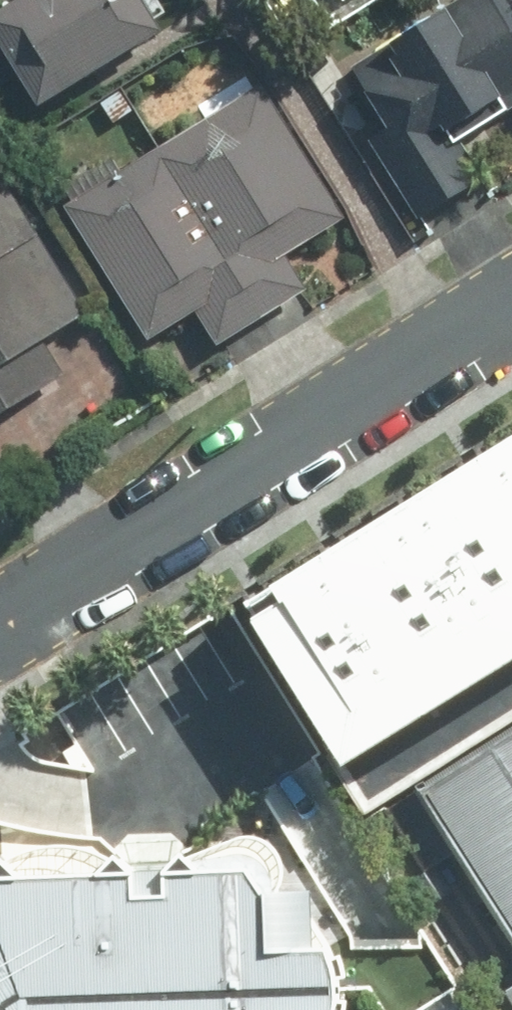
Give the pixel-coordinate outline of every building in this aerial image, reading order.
[(3,4),(60,92),(186,11),(179,0),(9,0),(3,4)] [(459,124),(511,92),(511,0),(461,0),(345,72),(430,211),(490,174),(459,124)] [(270,75),(74,199),(158,331),(207,300),(229,334),(314,280),(293,247),(355,208),(270,75)] [(4,404),(8,410),(79,366),(57,330),(99,305),(0,146),(0,406),(4,404)] [(482,459),(511,506),(511,440),(482,459)] [(404,508),(503,663),(511,657),(511,506),(482,459),(404,508)] [(404,508),(326,557),(425,712),(503,663),(404,508)] [(326,557),(249,606),(347,761),(425,712),(326,557)] [(422,828),(511,979),(511,774),(422,828)] [(0,856),(0,1009),(369,1009),(370,1009),(348,870),(287,839),(22,844),(0,856)]
